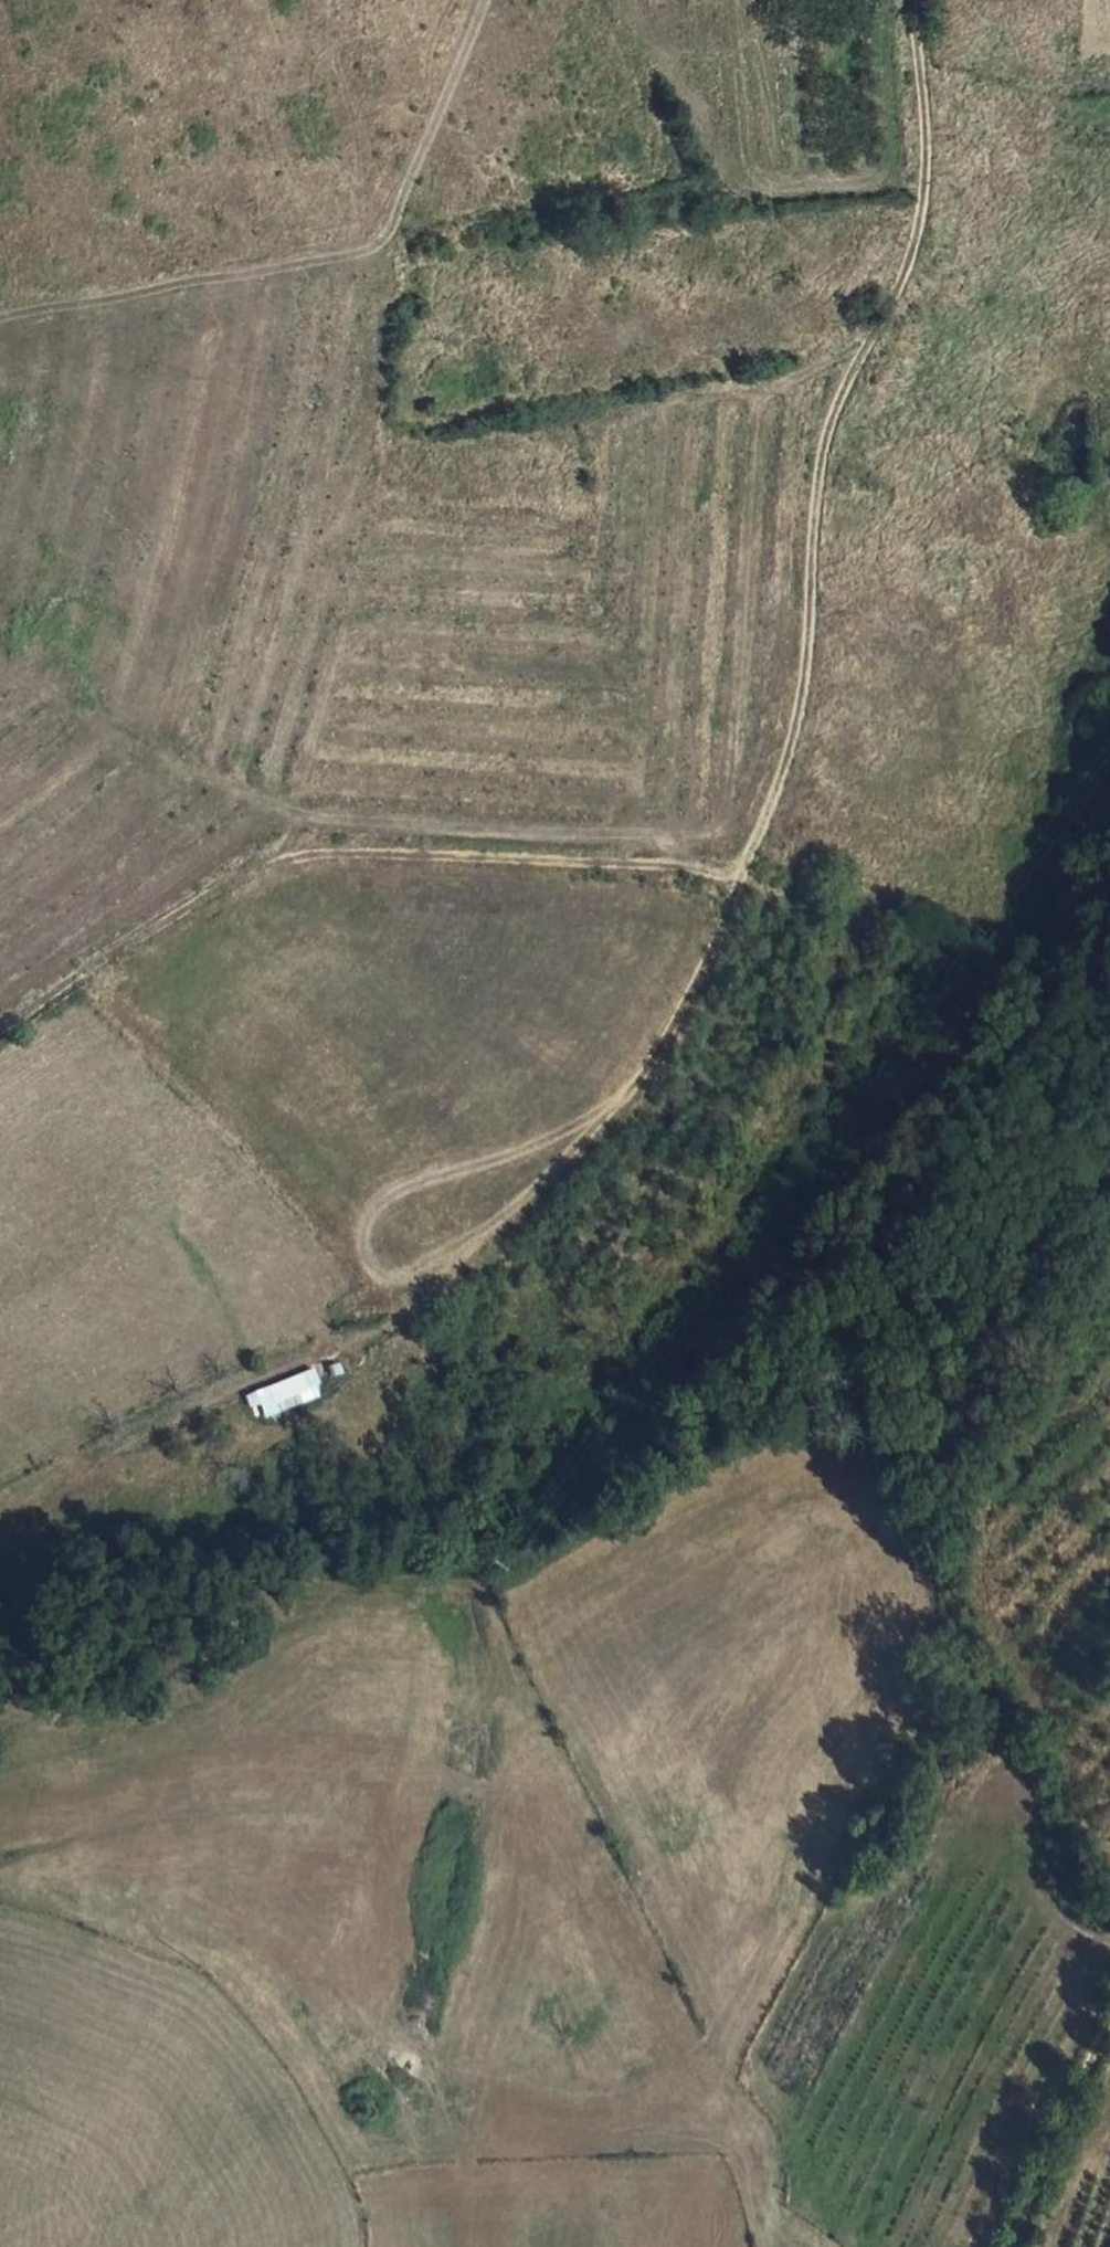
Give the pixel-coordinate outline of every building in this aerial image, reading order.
[(250,1389),(257,1415),(321,1398),(314,1372),(250,1389)]
